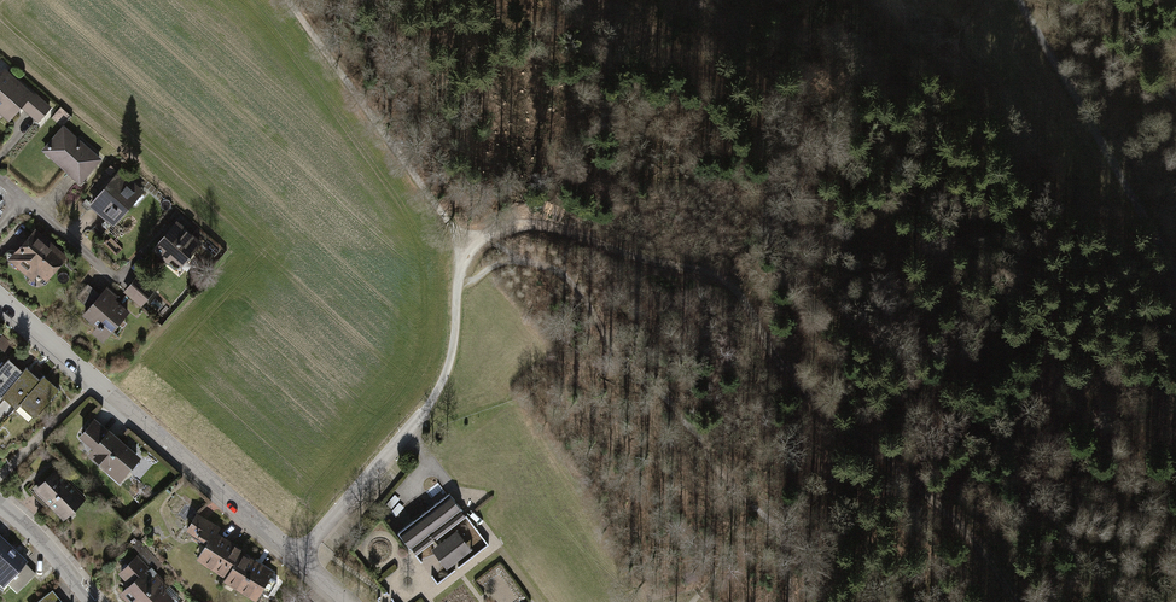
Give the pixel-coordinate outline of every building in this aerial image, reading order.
[(0,75),(0,109),(10,117),(30,95),(3,71),(0,75)] [(49,107),(36,95),(25,108),(38,120),(49,107)] [(63,128),(44,150),(80,181),(99,159),(63,128)] [(114,170),(110,166),(105,171),(110,175),(114,170)] [(119,173),(92,204),(115,224),(123,214),(122,213),(141,191),(119,173)] [(176,223),(154,248),(167,260),(166,261),(176,270),(177,268),(178,270),(185,263),(183,261),(199,242),(176,223)] [(35,231),(11,259),(26,272),(32,265),(46,278),(64,257),(35,231)] [(139,277),(126,292),(141,304),(153,290),(139,277)] [(89,308),(84,313),(99,326),(98,327),(101,330),(102,328),(108,334),(127,312),(107,295),(103,294),(101,295),(87,284),(76,297),(89,308)] [(0,337),(0,347),(6,352),(11,347),(0,337)] [(2,395),(23,371),(8,359),(0,368),(0,397),(2,395)] [(16,407),(20,403),(40,380),(26,368),(23,371),(2,395),(16,407)] [(44,376),(40,380),(20,403),(34,416),(58,388),(44,376)] [(108,434),(94,422),(82,435),(96,448),(91,453),(110,470),(115,468),(121,473),(136,456),(109,432),(108,434)] [(56,470),(37,490),(64,517),(83,498),(56,470)] [(449,493),(398,533),(411,550),(433,533),(436,538),(459,520),(456,516),(463,511),(449,493)] [(242,553),(242,554),(244,551),(230,542),(227,543),(214,535),(219,528),(197,514),(186,532),(206,545),(199,556),(229,575),(242,553)] [(457,530),(431,550),(446,569),(472,549),(457,530)] [(0,539),(0,581),(4,584),(6,582),(17,592),(36,573),(0,539)] [(138,540),(134,545),(153,565),(158,560),(138,540)] [(226,578),(256,597),(270,575),(255,565),(255,562),(242,554),(242,553),(229,575),(226,578)] [(121,571),(132,582),(122,591),(133,601),(176,601),(164,589),(166,587),(137,556),(121,571)] [(49,592),(36,601),(57,601),(49,592)]
